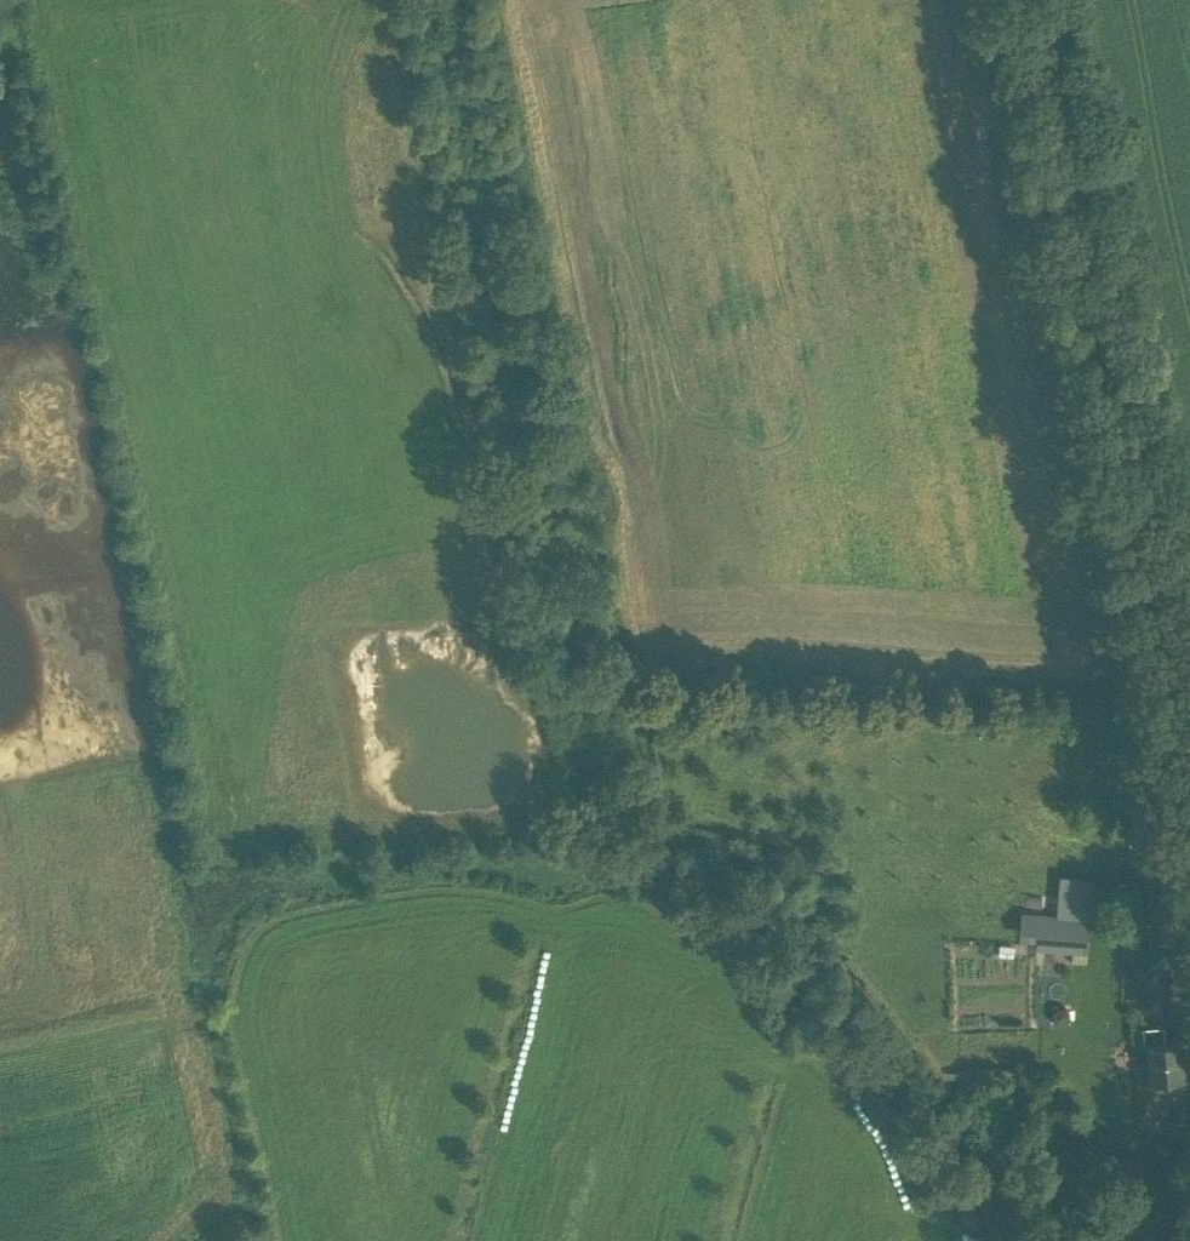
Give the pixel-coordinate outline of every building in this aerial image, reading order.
[(1025,914),(1024,931),(1041,933),(1039,949),(1089,954),(1092,920),(1094,880),(1060,879),(1060,917),(1025,914)] [(1181,956),(1161,957),(1163,982),(1183,980),(1181,956)] [(1183,980),(1163,982),(1165,1014),(1185,1013),(1183,980)] [(1145,1027),(1146,1044),(1149,1043),(1151,1081),(1189,1079),(1189,1053),(1189,1041),(1168,1043),(1167,1026),(1145,1027)]
